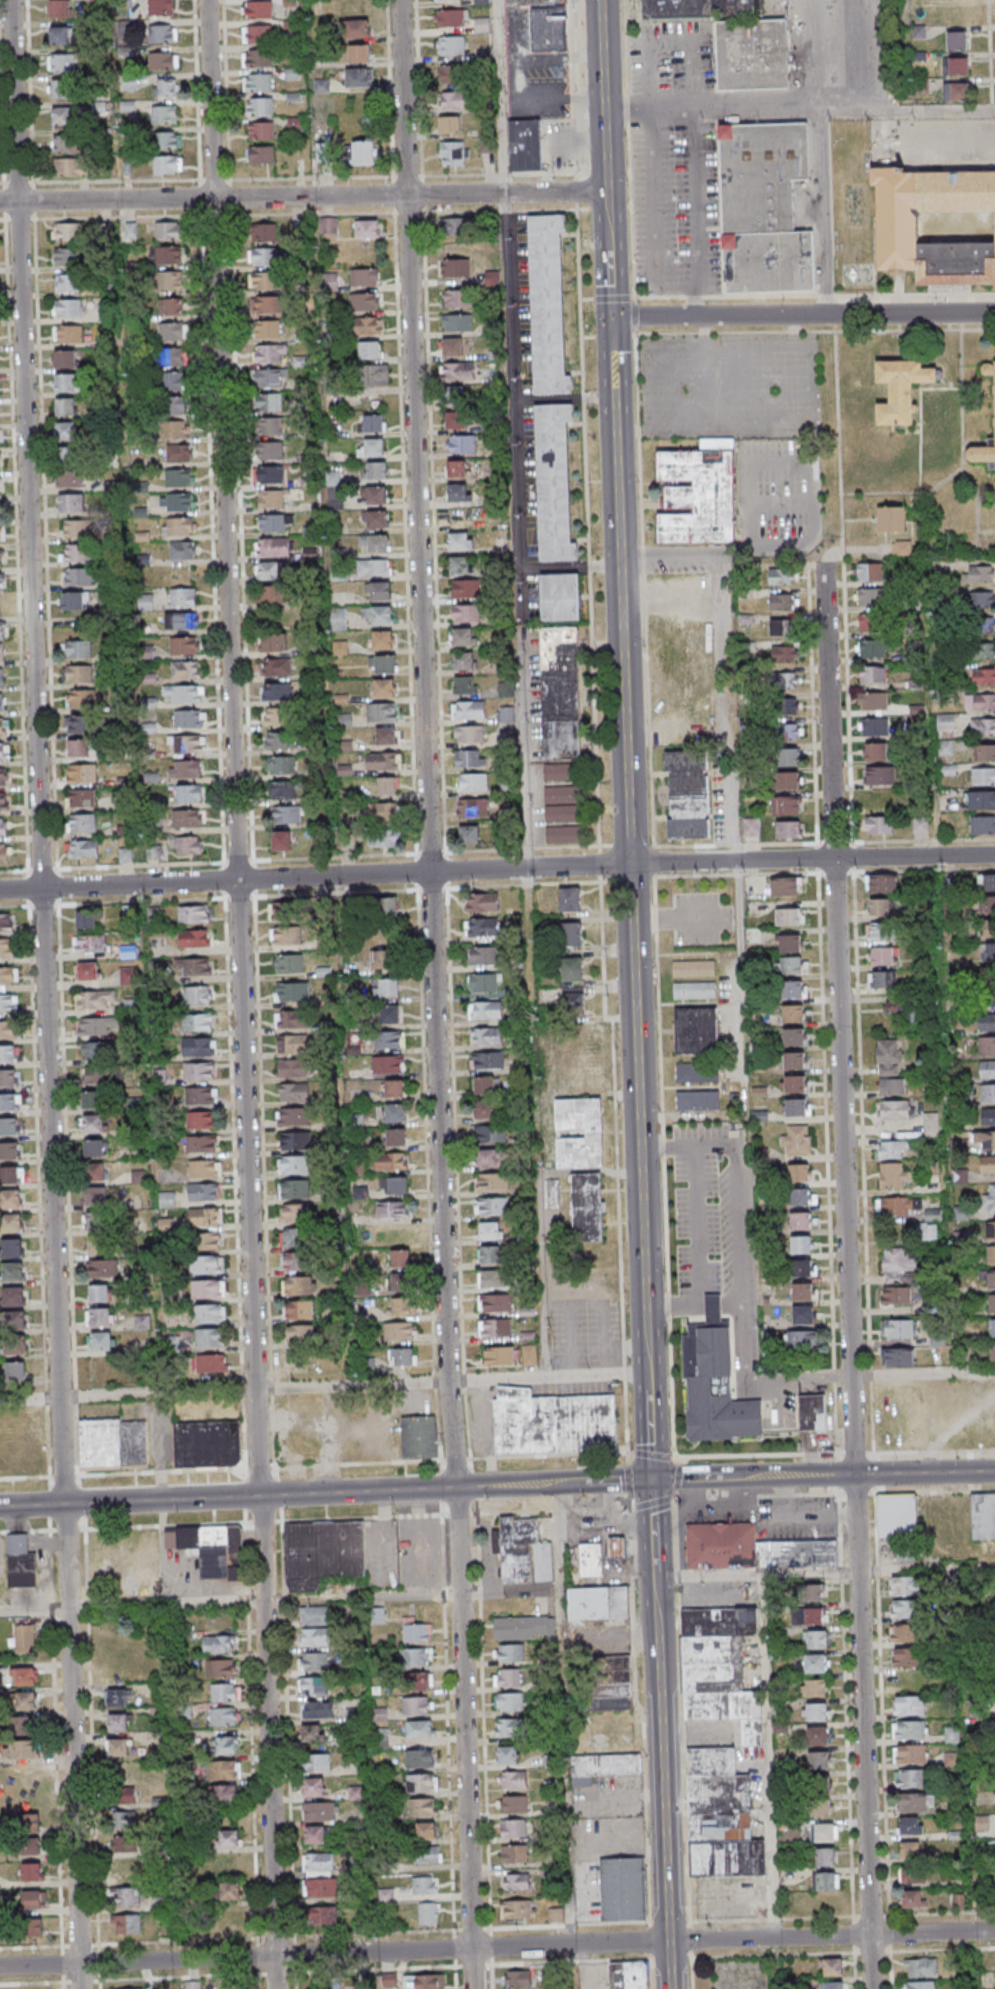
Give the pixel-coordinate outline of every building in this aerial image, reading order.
[(53,0),(72,0),(72,17),(54,18),(53,0)] [(173,0),(148,0),(148,15),(173,15),(173,0)] [(247,1),(272,0),(272,18),(248,19),(247,1)] [(642,16),(754,13),(754,0),(641,0),(642,16)] [(567,5),(528,6),(528,52),(568,51),(567,5)] [(468,8),(438,10),(438,14),(433,14),(433,20),(438,20),(439,27),(464,26),(464,19),(469,18),(468,8)] [(474,18),(475,32),(489,32),(488,17),(474,18)] [(785,19),(717,21),(718,90),(788,88),(785,19)] [(370,38),(370,20),(343,20),(343,38),(370,38)] [(248,25),(273,24),(273,42),(249,43),(248,25)] [(150,25),(150,42),(177,42),(177,25),(150,25)] [(54,27),(72,27),(73,44),(54,45),(54,27)] [(967,49),(967,31),(947,31),(947,49),(967,49)] [(439,36),(439,40),(436,40),(437,47),(440,47),(440,56),(466,55),(465,35),(439,36)] [(370,61),(370,45),(347,45),(347,61),(370,61)] [(247,50),(272,49),(272,66),(248,67),(247,50)] [(178,52),(150,52),(150,69),(178,69),(178,52)] [(54,55),(73,54),(73,71),(54,72),(54,55)] [(968,57),(943,57),(943,75),(968,75),(968,57)] [(346,87),(371,87),(371,68),(346,68),(346,87)] [(436,70),(436,83),(465,83),(465,70),(436,70)] [(247,74),(272,73),(273,91),(248,92),(247,74)] [(153,96),(178,96),(178,79),(153,79),(153,96)] [(56,81),(75,80),(75,98),(57,98),(56,81)] [(968,82),(943,82),(943,101),(968,101),(968,82)] [(439,93),(439,110),(469,110),(469,93),(439,93)] [(248,98),(273,97),(273,114),(249,115),(248,98)] [(151,105),(151,123),(177,123),(177,105),(151,105)] [(57,108),(75,108),(76,125),(57,126),(57,108)] [(460,116),(438,116),(438,134),(460,134),(460,116)] [(289,132),(302,131),(301,118),(288,119),(289,132)] [(541,171),(541,119),(509,119),(509,171),(541,171)] [(249,122),(273,121),(274,139),(250,140),(249,122)] [(793,179),(809,178),(808,122),(720,124),(723,292),(814,290),(813,230),(794,230),(793,179)] [(158,132),(158,150),(179,150),(179,132),(158,132)] [(58,135),(76,135),(77,152),(58,152),(58,135)] [(479,137),(480,152),(495,151),(494,136),(479,137)] [(440,141),(441,158),(443,158),(443,166),(465,166),(464,158),(470,158),(470,149),(464,149),(464,141),(440,141)] [(352,142),(352,166),(374,166),(374,142),(352,142)] [(250,146),(274,145),(275,162),(250,163),(250,146)] [(181,173),(181,156),(153,156),(153,173),(181,173)] [(62,159),(81,158),(81,176),(62,176),(62,159)] [(904,174),(994,173),(994,213),(924,214),(919,220),(919,245),(994,244),(994,285),(919,286),(918,270),(879,271),(878,187),(871,187),(871,169),(904,168),(904,174)] [(528,214),(533,394),(572,393),(572,374),(565,374),(561,232),(566,232),(566,213),(528,214)] [(440,218),(440,235),(475,235),(475,218),(440,218)] [(337,233),(337,219),(325,219),(325,233),(337,233)] [(379,238),(379,220),(354,220),(354,238),(379,238)] [(181,222),(156,222),(156,240),(181,240),(181,222)] [(84,240),(84,223),(53,223),(53,240),(84,240)] [(256,225),(281,224),(281,241),(258,242),(258,239),(256,239),(256,225)] [(150,247),(150,264),(181,264),(181,247),(150,247)] [(81,265),(81,248),(55,248),(55,265),(81,265)] [(257,249),(282,248),(282,266),(259,266),(259,264),(257,264),(257,249)] [(469,278),(469,259),(441,259),(441,278),(469,278)] [(351,269),(351,286),(378,286),(378,269),(351,269)] [(153,289),(183,289),(183,271),(153,271),(153,289)] [(257,273),(283,273),(283,290),(260,290),(260,288),(258,288),(257,273)] [(499,284),(499,273),(485,273),(486,284),(499,284)] [(55,274),(55,292),(81,292),(81,274),(55,274)] [(441,308),(471,308),(471,291),(441,291),(441,308)] [(350,311),(381,311),(381,294),(350,294),(350,311)] [(260,297),(286,296),(286,313),(263,314),(263,311),(261,311),(260,297)] [(159,298),(159,315),(184,315),(184,298),(159,298)] [(82,299),(54,299),(54,316),(82,316),(82,299)] [(472,315),(442,315),(442,333),(472,333),(472,315)] [(383,335),(383,318),(351,318),(351,335),(383,335)] [(259,322),(284,321),(285,338),(262,339),(262,336),(259,336),(259,322)] [(159,322),(159,340),(188,340),(188,322),(159,322)] [(54,343),(83,343),(83,325),(54,325),(54,343)] [(442,339),(442,357),(463,357),(463,339),(442,339)] [(359,359),(381,359),(381,342),(359,342),(359,359)] [(260,363),(285,362),(285,345),(262,345),(262,348),(260,348),(260,363)] [(160,348),(160,365),(186,365),(186,348),(160,348)] [(77,350),(54,350),(54,367),(77,367),(77,350)] [(877,363),(923,362),(923,369),(937,369),(937,382),(914,383),(914,405),(918,405),(918,413),(915,413),(915,426),(877,427),(877,404),(891,404),(890,384),(878,384),(877,363)] [(474,381),(474,363),(443,363),(443,381),(474,381)] [(984,364),(994,364),(994,376),(985,376),(982,374),(982,367),(984,364)] [(362,365),(362,386),(389,386),(389,365),(362,365)] [(260,370),(285,369),(286,387),(263,387),(263,385),(260,385),(260,370)] [(163,372),(163,389),(185,389),(185,372),(163,372)] [(78,392),(78,374),(55,374),(55,392),(78,392)] [(461,389),(449,388),(449,403),(460,403),(461,389)] [(261,394),(286,394),(286,411),(263,412),(263,409),(261,409),(261,394)] [(188,396),(168,396),(168,412),(188,412),(188,396)] [(55,416),(76,416),(76,399),(55,399),(55,416)] [(538,561),(579,560),(578,541),(570,541),(568,421),(573,421),(573,403),(535,404),(538,561)] [(447,412),(447,430),(465,430),(465,412),(447,412)] [(384,414),(364,414),(364,432),(384,432),(384,414)] [(260,419),(286,418),(286,435),(263,436),(263,433),(261,433),(260,419)] [(166,439),(188,439),(188,421),(166,421),(166,439)] [(77,440),(77,423),(56,423),(56,440),(77,440)] [(475,436),(447,436),(447,454),(475,454),(475,436)] [(384,458),(384,439),(361,439),(361,458),(384,458)] [(988,440),(994,440),(994,470),(989,470),(989,463),(971,463),(967,460),(967,452),(970,448),(989,448),(988,440)] [(262,443),(287,442),(287,459),(264,460),(264,457),(262,457),(262,443)] [(166,445),(166,465),(191,465),(191,445),(166,445)] [(81,447),(61,447),(61,464),(81,464),(81,447)] [(734,450),(657,450),(657,481),(664,481),(664,513),(658,513),(658,544),(734,543),(734,450)] [(467,460),(447,460),(447,477),(467,477),(467,460)] [(372,462),(391,461),(391,479),(372,480),(372,462)] [(262,468),(288,467),(288,484),(265,485),(265,482),(263,482),(262,468)] [(169,471),(195,470),(195,487),(170,488),(169,471)] [(61,472),(87,471),(87,488),(61,489),(61,472)] [(446,485),(446,503),(471,503),(471,485),(446,485)] [(372,487),(391,487),(391,505),(372,505),(372,487)] [(262,492),(288,491),(288,508),(265,509),(265,506),(263,506),(262,492)] [(170,494),(196,494),(196,511),(170,512),(170,494)] [(62,495),(88,495),(88,512),(63,512),(62,495)] [(910,506),(877,506),(877,531),(910,531),(910,506)] [(449,510),(449,528),(469,528),(469,510),(449,510)] [(373,511),(392,511),(392,529),(373,529),(373,511)] [(264,516),(289,515),(289,532),(266,533),(266,530),(264,530),(264,516)] [(171,519),(197,518),(197,535),(171,536),(171,519)] [(69,521),(94,520),(95,537),(69,538),(69,521)] [(452,533),(472,533),(472,550),(453,551),(452,533)] [(373,536),(393,535),(393,553),(374,554),(373,536)] [(268,540),(293,539),(294,556),(271,557),(270,554),(268,554),(268,540)] [(174,543),(198,542),(198,559),(174,560),(174,543)] [(69,545),(95,544),(95,562),(70,562),(69,545)] [(453,557),(472,557),(472,575),(453,575),(453,557)] [(389,561),(361,561),(361,577),(389,577),(389,561)] [(264,563),(290,562),(290,579),(267,580),(267,578),(265,578),(264,563)] [(856,563),(856,582),(882,582),(882,563),(856,563)] [(994,565),(963,565),(963,582),(994,582),(994,565)] [(70,569),(96,568),(96,586),(71,586),(70,569)] [(768,584),(794,584),(794,568),(768,568),(768,584)] [(539,573),(541,621),(581,619),(579,572),(539,573)] [(481,598),(481,580),(452,580),(452,598),(481,598)] [(376,583),(395,582),(396,600),(377,601),(376,583)] [(264,588),(289,587),(290,604),(267,605),(266,602),(264,602),(264,588)] [(753,587),(753,598),(738,598),(738,588),(753,587)] [(171,606),(197,605),(196,590),(193,590),(193,588),(170,588),(171,606)] [(856,589),(856,607),(887,607),(887,589),(856,589)] [(63,610),(87,610),(87,591),(63,591),(63,610)] [(970,591),(970,608),(994,607),(994,591),(970,591)] [(769,594),(769,611),(794,611),(794,593),(769,594)] [(153,610),(153,594),(137,594),(137,610),(153,610)] [(918,594),(904,595),(905,609),(919,609),(918,594)] [(480,606),(452,606),(452,623),(480,623),(480,606)] [(377,608),(396,607),(397,625),(377,626),(377,608)] [(346,630),(346,609),(332,609),(332,630),(346,630)] [(167,612),(167,629),(198,629),(198,612),(167,612)] [(699,613),(661,614),(657,614),(659,660),(701,660),(699,613)] [(752,614),(739,613),(738,623),(752,623),(752,614)] [(858,615),(858,633),(884,633),(884,615),(858,615)] [(970,617),(970,632),(993,633),(993,618),(970,617)] [(769,619),(769,636),(793,636),(793,619),(769,619)] [(580,758),(579,626),(541,626),(542,759),(580,758)] [(456,629),(475,628),(476,646),(457,647),(456,629)] [(378,633),(397,632),(397,650),(378,651),(378,633)] [(261,652),(288,652),(288,634),(261,634),(261,652)] [(172,655),(197,654),(197,639),(194,639),(194,636),(171,637),(172,655)] [(949,637),(935,637),(935,647),(949,647),(949,637)] [(755,640),(742,641),(742,650),(756,649),(755,640)] [(857,640),(857,658),(889,658),(889,640),(857,640)] [(92,641),(65,641),(65,659),(92,659),(92,641)] [(963,641),(963,658),(994,658),(994,641),(963,641)] [(796,662),(796,645),(770,645),(770,663),(796,662)] [(456,653),(475,652),(476,670),(457,671),(456,653)] [(381,657),(400,656),(401,674),(381,675),(381,657)] [(291,659),(263,659),(263,677),(291,677),(291,659)] [(173,678),(198,677),(198,662),(195,662),(195,660),(172,660),(173,678)] [(950,662),(936,662),(936,672),(950,671),(950,662)] [(93,666),(64,666),(64,684),(93,684),(93,666)] [(888,667),(859,667),(859,684),(888,684),(888,667)] [(972,683),(994,683),(994,667),(972,667),(972,683)] [(772,673),(772,688),(797,688),(797,673),(772,673)] [(457,677),(476,677),(477,695),(458,695),(457,677)] [(923,678),(908,678),(909,688),(923,688),(923,678)] [(379,681),(398,680),(399,698),(379,699),(379,681)] [(499,682),(499,696),(514,696),(514,682),(499,682)] [(173,702),(199,702),(198,687),(195,687),(195,684),(172,685),(173,702)] [(261,684),(261,702),(293,702),(293,684),(261,684)] [(951,704),(951,687),(936,687),(936,704),(951,704)] [(66,708),(96,708),(96,690),(66,690),(66,708)] [(888,692),(857,692),(857,710),(888,710),(888,692)] [(965,692),(965,710),(994,710),(994,692),(965,692)] [(796,712),(796,697),(779,697),(779,702),(773,701),(773,711),(796,712)] [(458,703),(487,702),(488,720),(459,720),(458,703)] [(371,705),(400,704),(401,722),(372,723),(371,705)] [(498,722),(514,722),(514,707),(498,707),(498,722)] [(263,709),(263,725),(291,725),(291,709),(263,709)] [(175,728),(201,727),(201,712),(198,712),(198,710),(175,710),(175,728)] [(936,714),(936,728),(955,728),(955,713),(936,714)] [(66,732),(92,732),(92,716),(66,716),(66,732)] [(970,717),(970,735),(994,735),(994,717),(970,717)] [(889,736),(889,718),(859,718),(859,736),(889,736)] [(773,727),(773,740),(798,739),(797,723),(777,723),(778,727),(773,727)] [(455,742),(485,742),(485,725),(455,725),(455,742)] [(381,729),(400,729),(401,747),(382,747),(381,729)] [(175,735),(201,734),(202,749),(199,749),(199,752),(176,753),(175,735)] [(266,734),(266,750),(291,750),(291,734),(266,734)] [(939,739),(938,755),(953,755),(953,740),(939,739)] [(88,740),(68,740),(68,758),(88,758),(88,740)] [(0,743),(0,761),(8,761),(8,743),(0,743)] [(865,743),(865,761),(887,761),(887,743),(865,743)] [(994,761),(994,743),(972,743),(972,761),(994,761)] [(799,747),(778,747),(778,766),(799,766),(799,747)] [(483,749),(455,749),(455,767),(483,767),(483,749)] [(666,838),(710,837),(709,818),(703,819),(703,813),(709,812),(708,775),(703,774),(702,769),(708,769),(707,750),(664,751),(665,770),(670,770),(670,776),(667,776),(669,814),(671,814),(671,819),(666,819),(666,838)] [(371,754),(400,753),(400,771),(371,771),(371,754)] [(296,758),(268,758),(268,775),(296,775),(296,758)] [(175,760),(200,760),(201,775),(198,775),(198,777),(175,778),(175,760)] [(955,763),(941,763),(941,774),(955,774),(955,763)] [(97,764),(68,764),(68,782),(97,782),(97,764)] [(543,764),(543,780),(579,780),(579,764),(543,764)] [(894,766),(865,766),(865,785),(894,785),(894,766)] [(971,766),(971,785),(994,785),(994,766),(971,766)] [(0,768),(0,785),(8,785),(8,768),(0,768)] [(799,771),(777,771),(777,789),(799,789),(799,771)] [(462,775),(491,775),(491,792),(462,793),(462,775)] [(381,778),(400,778),(401,796),(382,796),(381,778)] [(269,799),(296,799),(296,782),(269,782),(269,799)] [(176,785),(202,784),(202,799),(199,799),(199,802),(176,802),(176,785)] [(544,802),(581,801),(580,785),(544,785),(544,802)] [(96,808),(96,789),(70,789),(70,808),(96,808)] [(968,790),(968,809),(994,809),(994,790),(968,790)] [(896,791),(866,791),(866,810),(896,810),(896,791)] [(8,792),(0,792),(0,810),(8,810),(8,792)] [(771,814),(799,814),(799,795),(771,795),(771,814)] [(463,801),(492,800),(492,818),(463,818),(463,801)] [(372,805),(401,804),(401,822),(372,822),(372,805)] [(545,805),(545,820),(581,819),(580,804),(545,805)] [(270,823),(302,824),(303,806),(270,806),(270,823)] [(174,809),(199,809),(200,824),(197,824),(197,826),(174,827),(174,809)] [(96,832),(96,815),(68,815),(68,832),(96,832)] [(969,815),(969,834),(994,834),(994,815),(969,815)] [(892,834),(892,817),(865,817),(865,834),(892,834)] [(913,817),(913,832),(927,832),(927,817),(913,817)] [(758,818),(743,818),(743,834),(759,834),(758,818)] [(800,820),(775,820),(775,837),(800,837),(800,820)] [(546,841),(581,841),(581,825),(546,825),(546,841)] [(463,828),(482,827),(482,845),(463,846),(463,828)] [(291,850),(291,831),(272,831),(272,850),(291,850)] [(376,831),(405,831),(406,848),(377,849),(376,831)] [(202,837),(178,837),(178,855),(202,855),(202,837)] [(98,858),(98,840),(68,840),(68,858),(98,858)] [(11,862),(11,844),(0,844),(0,862),(11,862)] [(147,860),(161,860),(161,846),(147,846),(147,860)] [(120,862),(132,862),(132,847),(120,847),(120,862)] [(979,873),(979,891),(994,891),(994,873),(979,873)] [(867,874),(867,891),(897,891),(897,874),(867,874)] [(771,877),(771,894),(802,894),(802,877),(771,877)] [(582,911),(582,888),(559,888),(559,911),(582,911)] [(499,893),(468,893),(468,912),(499,912),(499,893)] [(983,896),(983,916),(994,916),(994,896),(983,896)] [(398,916),(398,897),(380,897),(380,916),(398,916)] [(891,898),(869,898),(869,915),(891,915),(891,898)] [(269,902),(269,920),(296,920),(296,902),(269,902)] [(179,905),(205,905),(205,922),(179,922),(179,905)] [(776,908),(776,924),(804,924),(804,908),(776,908)] [(76,928),(96,928),(96,911),(76,911),(76,928)] [(16,933),(0,934),(0,916),(16,915),(16,933)] [(499,937),(499,918),(467,918),(467,937),(499,937)] [(984,938),(994,938),(994,920),(984,920),(984,938)] [(581,922),(564,922),(564,946),(581,946),(581,922)] [(868,922),(868,939),(894,939),(894,922),(868,922)] [(301,927),(271,927),(271,945),(301,945),(301,927)] [(747,929),(747,942),(760,942),(760,929),(747,929)] [(180,930),(206,930),(206,947),(180,947),(180,930)] [(780,952),(801,952),(801,934),(780,934),(780,952)] [(74,935),(74,952),(106,952),(106,935),(74,935)] [(18,957),(0,958),(0,940),(17,939),(18,957)] [(982,962),(994,962),(994,944),(982,944),(982,962)] [(872,946),(872,965),(899,965),(899,946),(872,946)] [(470,947),(496,947),(497,964),(471,964),(470,947)] [(394,968),(394,950),(371,950),(371,968),(394,968)] [(273,955),(273,971),(303,971),(303,955),(273,955)] [(562,957),(562,982),(583,982),(583,957),(562,957)] [(782,973),(806,973),(806,957),(782,957),(782,973)] [(211,958),(179,958),(179,975),(211,975),(211,958)] [(674,976),(715,976),(715,961),(674,961),(674,976)] [(82,964),(102,964),(102,982),(83,982),(82,964)] [(120,985),(139,985),(139,967),(120,967),(120,985)] [(22,986),(0,987),(0,969),(21,969),(22,986)] [(893,988),(893,971),(868,971),(868,988),(893,988)] [(471,974),(497,973),(497,990),(471,991),(471,974)] [(399,996),(399,978),(378,978),(378,996),(399,996)] [(994,1007),(994,979),(985,979),(985,1007),(994,1007)] [(806,980),(782,980),(782,997),(806,997),(806,980)] [(716,998),(716,982),(674,982),(674,998),(716,998)] [(274,1001),(309,1001),(309,983),(274,983),(274,1001)] [(212,986),(184,986),(184,1004),(212,1004),(212,986)] [(78,993),(119,991),(119,1001),(112,1001),(113,1010),(79,1011),(78,993)] [(20,1013),(0,1014),(0,996),(20,995),(20,1013)] [(582,997),(565,997),(565,1010),(582,1010),(582,997)] [(886,1000),(886,1017),(914,1017),(914,1000),(886,1000)] [(469,1019),(502,1019),(502,1002),(469,1002),(469,1019)] [(783,1022),(806,1022),(806,1004),(783,1004),(783,1022)] [(378,1006),(378,1023),(400,1023),(400,1006),(378,1006)] [(718,1007),(675,1007),(675,1054),(719,1054),(718,1007)] [(276,1028),(309,1028),(309,1011),(276,1011),(276,1028)] [(183,1014),(183,1031),(213,1031),(213,1014),(183,1014)] [(979,1033),(994,1033),(994,1015),(979,1015),(979,1033)] [(77,1018),(77,1036),(110,1036),(110,1026),(118,1026),(118,1018),(77,1018)] [(22,1040),(0,1041),(0,1023),(21,1022),(22,1040)] [(600,1025),(554,1026),(555,1056),(583,1055),(583,1063),(554,1064),(555,1094),(602,1093),(600,1025)] [(471,1044),(502,1044),(502,1028),(471,1028),(471,1044)] [(784,1046),(806,1046),(806,1028),(784,1028),(784,1046)] [(373,1032),(373,1049),(403,1049),(403,1032),(373,1032)] [(307,1036),(278,1036),(278,1053),(307,1053),(307,1036)] [(183,1055),(215,1055),(215,1038),(183,1038),(183,1055)] [(979,1056),(994,1056),(994,1038),(979,1038),(979,1056)] [(877,1076),(900,1076),(900,1040),(877,1040),(877,1076)] [(89,1043),(109,1043),(109,1061),(90,1061),(89,1043)] [(1,1047),(18,1047),(19,1064),(1,1065),(1,1047)] [(504,1069),(504,1052),(471,1052),(471,1069),(504,1069)] [(784,1069),(806,1069),(806,1052),(784,1052),(784,1069)] [(403,1057),(373,1057),(373,1074),(403,1074),(403,1057)] [(279,1059),(306,1058),(306,1077),(280,1077),(279,1059)] [(979,1078),(994,1078),(994,1061),(979,1061),(979,1078)] [(184,1063),(184,1079),(214,1079),(214,1063),(184,1063)] [(677,1064),(677,1083),(719,1083),(719,1064),(677,1064)] [(114,1084),(114,1067),(84,1067),(84,1084),(114,1084)] [(1,1071),(18,1071),(19,1088),(2,1089),(1,1071)] [(784,1093),(806,1093),(806,1075),(784,1075),(784,1093)] [(474,1077),(474,1094),(497,1095),(497,1077),(474,1077)] [(405,1080),(384,1080),(384,1098),(405,1098),(405,1080)] [(906,1096),(906,1080),(880,1080),(880,1096),(906,1096)] [(281,1083),(307,1082),(308,1100),(281,1101),(281,1083)] [(994,1102),(994,1084),(981,1084),(981,1102),(994,1102)] [(186,1087),(186,1104),(217,1104),(217,1087),(186,1087)] [(87,1093),(107,1092),(107,1110),(88,1111),(87,1093)] [(719,1111),(719,1092),(677,1092),(677,1111),(719,1111)] [(2,1096),(19,1095),(20,1112),(3,1113),(2,1096)] [(806,1116),(806,1098),(785,1098),(785,1116),(806,1116)] [(496,1101),(475,1101),(475,1120),(496,1120),(496,1101)] [(562,1170),(606,1168),(604,1101),(559,1102),(560,1131),(589,1130),(589,1139),(561,1140),(562,1170)] [(910,1102),(880,1102),(880,1122),(910,1122),(910,1102)] [(406,1104),(384,1104),(384,1122),(406,1122),(406,1104)] [(282,1107),(308,1106),(308,1125),(282,1125),(282,1107)] [(994,1125),(994,1108),(981,1108),(981,1125),(994,1125)] [(187,1128),(215,1128),(215,1112),(187,1112),(187,1128)] [(938,1114),(923,1114),(923,1138),(938,1138),(938,1114)] [(88,1117),(108,1116),(108,1134),(89,1135),(88,1117)] [(4,1120),(21,1120),(21,1137),(4,1137),(4,1120)] [(812,1125),(787,1125),(787,1135),(782,1135),(782,1154),(812,1154),(812,1125)] [(477,1144),(505,1144),(505,1126),(477,1126),(477,1144)] [(406,1129),(386,1129),(386,1146),(406,1146),(406,1129)] [(282,1131),(311,1130),(312,1148),(283,1149),(282,1131)] [(971,1131),(971,1142),(980,1142),(980,1148),(994,1148),(994,1131),(971,1131)] [(187,1134),(213,1134),(214,1152),(188,1153),(187,1134)] [(89,1141),(109,1140),(109,1158),(90,1159),(89,1141)] [(902,1160),(902,1150),(910,1150),(910,1143),(877,1143),(877,1160),(902,1160)] [(4,1144),(21,1144),(22,1161),(5,1162),(4,1144)] [(477,1167),(504,1167),(504,1150),(477,1150),(477,1167)] [(376,1170),(407,1170),(407,1153),(376,1153),(376,1170)] [(283,1156),(309,1155),(309,1174),(283,1174),(283,1156)] [(981,1155),(981,1172),(994,1172),(994,1155),(981,1155)] [(190,1160),(216,1159),(216,1176),(190,1177),(190,1160)] [(89,1165),(109,1164),(109,1182),(90,1183),(89,1165)] [(811,1164),(789,1164),(789,1181),(811,1181),(811,1164)] [(908,1172),(902,1172),(902,1164),(880,1164),(880,1189),(908,1189),(908,1172)] [(968,1183),(968,1167),(952,1167),(952,1183),(968,1183)] [(6,1169),(23,1168),(23,1185),(6,1186),(6,1169)] [(133,1184),(143,1184),(143,1172),(133,1172),(133,1184)] [(477,1174),(477,1191),(508,1191),(508,1174),(477,1174)] [(604,1175),(575,1176),(577,1243),(606,1242),(605,1213),(608,1213),(608,1203),(604,1204),(604,1175)] [(408,1177),(381,1177),(381,1195),(408,1195),(408,1177)] [(284,1180),(310,1179),(310,1197),(284,1198),(284,1180)] [(189,1183),(215,1183),(215,1200),(189,1200),(189,1183)] [(986,1211),(994,1211),(994,1184),(986,1184),(986,1211)] [(790,1205),(814,1205),(814,1188),(790,1188),(790,1205)] [(91,1190),(110,1189),(111,1207),(91,1208),(91,1190)] [(7,1193),(24,1192),(24,1209),(7,1210),(7,1193)] [(160,1193),(160,1207),(175,1207),(175,1193),(160,1193)] [(507,1198),(476,1198),(476,1216),(507,1216),(507,1198)] [(923,1198),(880,1198),(879,1216),(924,1216),(924,1221),(942,1221),(942,1209),(922,1209),(923,1198)] [(376,1220),(408,1220),(408,1202),(376,1202),(376,1220)] [(284,1204),(310,1203),(311,1222),(284,1222),(284,1204)] [(954,1220),(969,1220),(969,1206),(953,1206),(954,1220)] [(190,1208),(216,1207),(216,1224),(190,1225),(190,1208)] [(789,1212),(789,1230),(812,1230),(812,1212),(789,1212)] [(92,1215),(112,1214),(112,1232),(93,1233),(92,1215)] [(6,1217),(25,1216),(26,1234),(6,1235),(6,1217)] [(994,1239),(994,1221),(987,1221),(987,1239),(994,1239)] [(500,1223),(479,1223),(479,1240),(500,1240),(500,1223)] [(921,1225),(921,1238),(936,1238),(936,1225),(921,1225)] [(285,1229),(311,1228),(311,1246),(285,1247),(285,1229)] [(198,1251),(221,1251),(221,1233),(198,1233),(198,1251)] [(812,1236),(790,1236),(790,1253),(812,1253),(812,1236)] [(92,1238),(111,1237),(112,1255),(92,1256),(92,1238)] [(6,1242),(26,1241),(26,1259),(7,1260),(6,1242)] [(479,1247),(479,1264),(501,1264),(501,1247),(479,1247)] [(883,1248),(883,1274),(914,1275),(915,1249),(883,1248)] [(411,1268),(411,1250),(391,1250),(391,1268),(411,1268)] [(286,1252),(312,1252),(312,1270),(286,1270),(286,1252)] [(222,1257),(192,1257),(192,1276),(222,1276),(222,1257)] [(793,1259),(793,1276),(812,1276),(812,1259),(793,1259)] [(93,1262),(113,1261),(113,1279),(94,1280),(93,1262)] [(7,1265),(27,1265),(27,1283),(8,1283),(7,1265)] [(502,1271),(479,1271),(479,1288),(502,1288),(502,1271)] [(286,1276),(312,1275),(313,1293),(286,1294),(286,1276)] [(398,1289),(403,1278),(396,1275),(391,1286),(398,1289)] [(192,1281),(192,1299),(222,1299),(222,1281),(192,1281)] [(793,1282),(793,1300),(814,1300),(814,1282),(793,1282)] [(94,1286),(113,1286),(114,1304),(94,1304),(94,1286)] [(882,1288),(882,1305),(911,1305),(911,1288),(882,1288)] [(8,1290),(27,1290),(28,1308),(8,1308),(8,1290)] [(479,1312),(513,1312),(513,1294),(479,1294),(479,1312)] [(692,1443),(736,1441),(736,1438),(766,1437),(765,1402),(735,1403),(734,1378),(736,1378),(733,1323),(725,1323),(723,1297),(710,1297),(711,1325),(692,1326),(692,1336),(686,1336),(688,1381),(691,1380),(692,1412),(690,1412),(692,1443)] [(287,1300),(313,1300),(314,1318),(288,1318),(287,1300)] [(793,1305),(793,1324),(817,1324),(817,1305),(793,1305)] [(194,1324),(225,1324),(225,1306),(194,1306),(194,1324)] [(95,1311),(115,1311),(115,1329),(96,1329),(95,1311)] [(9,1314),(28,1313),(29,1331),(9,1332),(9,1314)] [(479,1319),(479,1337),(512,1337),(512,1319),(479,1319)] [(914,1340),(914,1321),(882,1321),(882,1340),(914,1340)] [(413,1341),(413,1323),(384,1323),(384,1341),(413,1341)] [(288,1325),(314,1324),(314,1343),(288,1343),(288,1325)] [(223,1330),(195,1330),(195,1348),(223,1348),(223,1330)] [(791,1356),(818,1356),(818,1331),(791,1331),(791,1356)] [(96,1335),(115,1334),(116,1352),(96,1353),(96,1335)] [(9,1339),(29,1338),(29,1356),(10,1357),(9,1339)] [(537,1345),(523,1345),(523,1364),(537,1364),(537,1345)] [(515,1347),(485,1347),(485,1365),(515,1365),(515,1347)] [(389,1349),(389,1367),(417,1367),(417,1349),(389,1349)] [(883,1350),(883,1368),(914,1368),(914,1350),(883,1350)] [(225,1357),(198,1357),(198,1373),(225,1373),(225,1357)] [(25,1363),(5,1363),(5,1380),(25,1380),(25,1363)] [(496,1454),(617,1448),(614,1394),(532,1397),(531,1387),(499,1385),(499,1399),(494,1399),(496,1454)] [(826,1395),(799,1395),(799,1431),(826,1431),(826,1395)] [(0,1407),(0,1472),(46,1471),(44,1405),(0,1407)] [(401,1417),(402,1459),(437,1459),(437,1416),(401,1417)] [(148,1469),(147,1420),(80,1421),(81,1470),(148,1469)] [(178,1424),(245,1422),(247,1461),(241,1467),(180,1469),(178,1424)] [(971,1494),(971,1542),(994,1542),(994,1493),(971,1494)] [(916,1494),(877,1495),(878,1539),(897,1539),(897,1563),(918,1563),(916,1494)] [(503,1520),(516,1519),(516,1521),(542,1520),(544,1544),(555,1543),(558,1582),(539,1583),(536,1545),(533,1545),(535,1584),(506,1586),(505,1554),(497,1555),(495,1532),(504,1531),(503,1520)] [(289,1524),(369,1522),(370,1578),(325,1579),(325,1584),(320,1592),(295,1594),(290,1586),(289,1524)] [(687,1569),(837,1567),(837,1541),(756,1542),(755,1523),(686,1524),(687,1569)] [(165,1549),(186,1548),(186,1554),(202,1554),(202,1580),(244,1580),(244,1526),(165,1527),(165,1549)] [(9,1587),(37,1587),(37,1553),(28,1553),(28,1534),(8,1534),(9,1587)] [(612,1540),(613,1561),(628,1561),(627,1540),(612,1540)] [(582,1546),(583,1578),(605,1577),(604,1545),(582,1546)] [(890,1577),(890,1596),(920,1596),(919,1577),(890,1577)] [(823,1600),(823,1584),(806,1584),(806,1600),(823,1600)] [(567,1587),(569,1619),(628,1617),(627,1585),(567,1587)] [(917,1619),(917,1601),(891,1601),(891,1619),(917,1619)] [(299,1606),(300,1615),(302,1615),(302,1626),(329,1624),(328,1605),(299,1606)] [(760,1690),(743,1691),(742,1636),(758,1635),(757,1607),(682,1609),(685,1720),(740,1719),(741,1746),(762,1746),(760,1690)] [(826,1607),(793,1607),(793,1624),(826,1624),(826,1607)] [(375,1622),(384,1622),(384,1609),(375,1609),(375,1622)] [(403,1616),(403,1629),(401,1629),(401,1632),(403,1632),(403,1642),(426,1641),(426,1640),(429,1639),(429,1634),(432,1634),(432,1623),(415,1623),(415,1616),(403,1616)] [(494,1618),(495,1640),(535,1639),(534,1635),(554,1634),(554,1618),(548,1618),(548,1616),(494,1618)] [(14,1654),(35,1654),(35,1625),(14,1625),(14,1654)] [(916,1643),(916,1626),(891,1626),(891,1643),(916,1643)] [(328,1627),(302,1628),(303,1637),(300,1637),(300,1646),(329,1645),(328,1627)] [(829,1648),(829,1630),(803,1630),(803,1648),(829,1648)] [(235,1653),(235,1635),(204,1635),(204,1653),(235,1653)] [(499,1645),(499,1649),(493,1649),(493,1657),(500,1657),(500,1662),(525,1661),(524,1643),(499,1645)] [(431,1665),(431,1648),(401,1648),(401,1665),(431,1665)] [(922,1666),(922,1649),(892,1649),(892,1666),(922,1666)] [(304,1653),(304,1658),(298,1658),(298,1670),(328,1669),(328,1652),(304,1653)] [(589,1656),(591,1711),(632,1710),(630,1654),(589,1656)] [(828,1672),(828,1654),(804,1654),(804,1662),(796,1662),(796,1672),(828,1672)] [(205,1660),(205,1678),(235,1678),(235,1660),(205,1660)] [(11,1668),(11,1685),(35,1685),(35,1668),(11,1668)] [(500,1669),(500,1674),(493,1674),(494,1686),(522,1685),(521,1668),(500,1669)] [(403,1672),(403,1689),(432,1689),(432,1672),(403,1672)] [(326,1675),(302,1676),(302,1679),(299,1679),(299,1691),(305,1691),(305,1694),(327,1693),(326,1675)] [(802,1696),(828,1696),(828,1679),(802,1679),(802,1696)] [(211,1684),(211,1702),(239,1702),(239,1684),(211,1684)] [(128,1690),(107,1690),(107,1708),(128,1708),(128,1690)] [(36,1710),(36,1692),(13,1692),(13,1710),(36,1710)] [(494,1694),(494,1707),(501,1707),(501,1710),(524,1710),(524,1692),(498,1693),(498,1694),(494,1694)] [(894,1696),(894,1714),(926,1714),(926,1696),(894,1696)] [(403,1697),(403,1714),(429,1714),(429,1708),(434,1708),(434,1701),(428,1701),(428,1697),(403,1697)] [(334,1699),(305,1701),(306,1703),(300,1703),(300,1711),(302,1711),(303,1718),(334,1717),(334,1699)] [(803,1703),(803,1720),(829,1720),(829,1703),(803,1703)] [(373,1707),(373,1719),(388,1719),(388,1707),(373,1707)] [(210,1708),(210,1726),(236,1726),(236,1708),(210,1708)] [(164,1716),(163,1709),(151,1711),(152,1718),(164,1716)] [(348,1721),(357,1721),(357,1711),(348,1711),(348,1721)] [(109,1714),(109,1732),(128,1732),(128,1714),(109,1714)] [(498,1719),(499,1728),(496,1728),(496,1735),(525,1734),(525,1718),(498,1719)] [(34,1729),(34,1720),(15,1720),(15,1729),(34,1729)] [(408,1721),(408,1738),(432,1737),(432,1735),(436,1735),(436,1729),(432,1729),(432,1720),(408,1721)] [(927,1721),(893,1721),(893,1738),(927,1738),(927,1721)] [(297,1724),(297,1741),(326,1741),(326,1733),(321,1734),(321,1724),(297,1724)] [(372,1727),(373,1747),(389,1747),(389,1727),(372,1727)] [(806,1745),(828,1745),(828,1727),(806,1727),(806,1745)] [(945,1742),(960,1742),(960,1727),(945,1727),(945,1742)] [(236,1755),(236,1736),(212,1736),(212,1755),(236,1755)] [(128,1740),(107,1740),(107,1757),(128,1757),(128,1740)] [(38,1744),(22,1744),(22,1758),(38,1758),(38,1744)] [(928,1745),(894,1745),(894,1762),(928,1762),(928,1745)] [(499,1746),(500,1759),(497,1759),(497,1764),(518,1763),(518,1746),(499,1746)] [(687,1748),(689,1876),(767,1875),(766,1839),(751,1840),(750,1774),(736,1774),(736,1747),(687,1748)] [(406,1750),(406,1768),(435,1767),(435,1760),(432,1760),(432,1749),(406,1750)] [(829,1769),(829,1752),(809,1752),(809,1769),(829,1769)] [(543,1754),(544,1767),(559,1767),(559,1753),(543,1754)] [(571,1756),(572,1785),(599,1784),(599,1776),(641,1774),(640,1753),(571,1756)] [(305,1756),(305,1773),(331,1773),(331,1756),(305,1756)] [(239,1760),(209,1760),(209,1779),(239,1779),(239,1760)] [(145,1769),(117,1769),(117,1788),(114,1788),(114,1804),(135,1804),(135,1786),(145,1786),(145,1769)] [(926,1787),(926,1769),(896,1769),(896,1787),(926,1787)] [(7,1790),(38,1790),(38,1770),(7,1770),(7,1790)] [(499,1775),(499,1783),(502,1783),(503,1788),(527,1787),(527,1770),(502,1771),(502,1775),(499,1775)] [(407,1774),(407,1781),(404,1781),(404,1785),(407,1785),(407,1792),(438,1791),(438,1776),(434,1776),(434,1773),(407,1774)] [(809,1816),(830,1816),(831,1794),(829,1794),(830,1774),(810,1774),(809,1816)] [(325,1798),(325,1780),(304,1780),(304,1798),(325,1798)] [(238,1785),(214,1785),(214,1804),(238,1804),(238,1785)] [(933,1793),(897,1793),(897,1812),(933,1812),(933,1793)] [(496,1807),(503,1807),(503,1812),(527,1811),(526,1795),(503,1796),(503,1799),(495,1799),(496,1807)] [(408,1798),(409,1815),(439,1815),(439,1809),(435,1809),(435,1798),(408,1798)] [(301,1804),(301,1810),(306,1810),(306,1820),(335,1820),(335,1813),(339,1812),(339,1805),(334,1805),(334,1801),(306,1801),(306,1804),(301,1804)] [(40,1813),(13,1813),(13,1830),(40,1830),(40,1813)] [(115,1829),(136,1829),(136,1813),(115,1813),(115,1829)] [(923,1817),(900,1817),(900,1835),(923,1835),(923,1817)] [(500,1820),(501,1837),(527,1836),(526,1819),(500,1820)] [(436,1823),(414,1825),(415,1842),(437,1839),(436,1823)] [(836,1823),(811,1823),(811,1841),(836,1841),(836,1823)] [(306,1826),(306,1843),(329,1843),(329,1838),(332,1838),(332,1825),(306,1826)] [(239,1831),(219,1831),(219,1848),(239,1848),(239,1831)] [(18,1836),(18,1855),(41,1855),(41,1836),(18,1836)] [(112,1837),(112,1854),(137,1854),(137,1837),(112,1837)] [(901,1842),(901,1860),(920,1860),(920,1842),(901,1842)] [(501,1845),(502,1862),(528,1861),(528,1844),(501,1845)] [(414,1848),(414,1864),(441,1864),(441,1848),(414,1848)] [(835,1865),(835,1848),(812,1848),(812,1865),(835,1865)] [(333,1875),(333,1853),(304,1853),(304,1875),(333,1875)] [(559,1855),(546,1855),(547,1868),(560,1868),(559,1855)] [(600,1857),(603,1919),(646,1917),(643,1855),(600,1857)] [(213,1875),(243,1875),(243,1856),(213,1856),(213,1875)] [(114,1861),(114,1879),(141,1878),(141,1861),(114,1861)] [(22,1863),(22,1881),(42,1881),(42,1863),(22,1863)] [(902,1883),(922,1883),(922,1866),(902,1866),(902,1883)] [(812,1890),(837,1890),(837,1872),(812,1872),(812,1890)] [(504,1878),(504,1887),(507,1887),(507,1890),(530,1889),(529,1873),(507,1874),(507,1878),(504,1878)] [(433,1876),(412,1876),(412,1894),(438,1893),(437,1882),(433,1882),(433,1876)] [(305,1879),(305,1896),(337,1896),(337,1879),(305,1879)] [(241,1884),(217,1884),(217,1902),(241,1902),(241,1884)] [(111,1907),(142,1906),(141,1888),(111,1889),(111,1907)] [(379,1888),(379,1902),(394,1901),(393,1888),(379,1888)] [(23,1909),(43,1909),(43,1890),(23,1890),(23,1909)] [(902,1907),(923,1907),(923,1890),(902,1890),(902,1907)] [(964,1907),(964,1895),(955,1895),(955,1906),(964,1907)] [(499,1900),(500,1919),(504,1919),(504,1923),(522,1922),(522,1918),(532,1917),(532,1915),(536,1915),(536,1908),(532,1908),(531,1899),(499,1900)] [(418,1903),(419,1924),(437,1924),(437,1917),(438,1916),(437,1907),(436,1907),(436,1902),(418,1903)] [(548,1907),(549,1921),(564,1921),(563,1906),(548,1907)] [(337,1907),(309,1907),(309,1925),(337,1925),(337,1907)] [(380,1913),(380,1928),(390,1928),(390,1913),(380,1913)] [(112,1915),(112,1934),(141,1934),(141,1915),(112,1915)] [(43,1918),(22,1918),(22,1936),(43,1936),(43,1918)] [(842,1976),(842,1959),(820,1959),(820,1976),(842,1976)] [(937,1959),(905,1959),(905,1978),(937,1978),(937,1959)] [(609,1988),(649,1988),(649,1961),(609,1961),(609,1988)] [(507,1970),(507,1987),(532,1987),(532,1970),(507,1970)] [(403,1976),(403,1988),(444,1988),(444,1976),(403,1976)]
